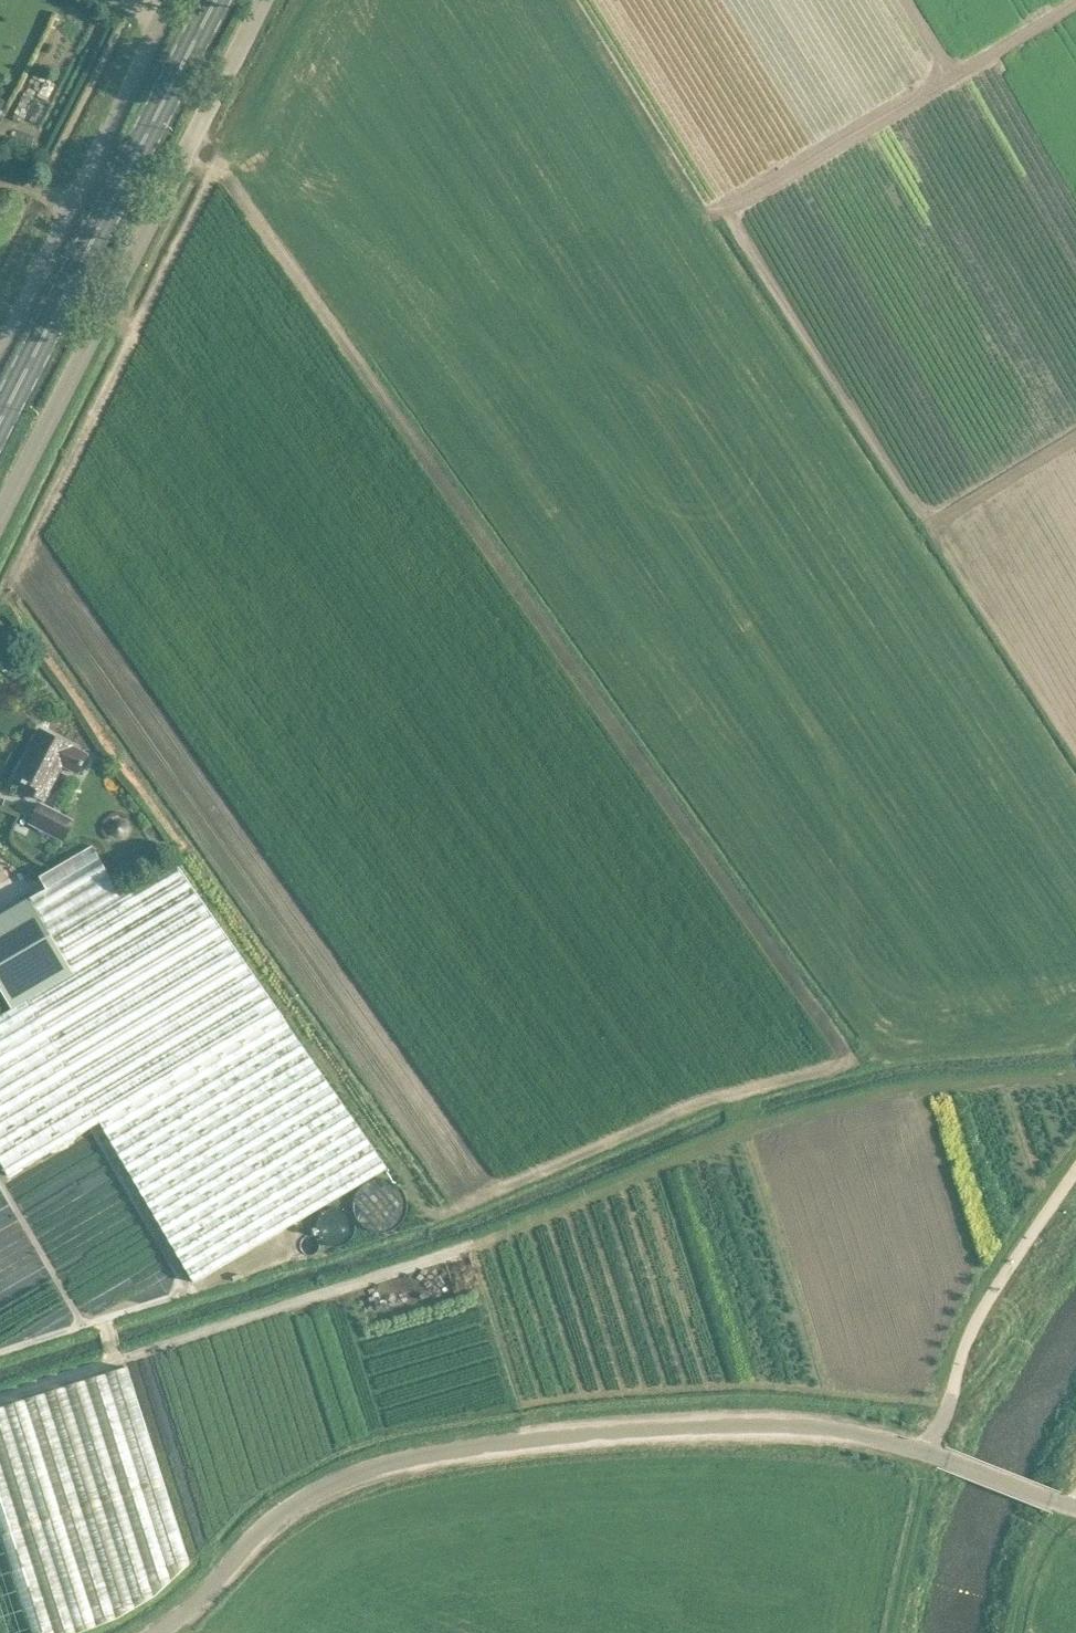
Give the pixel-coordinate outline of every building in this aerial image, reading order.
[(10,93),(0,88),(0,113),(10,93)] [(73,747),(60,740),(41,730),(17,777),(24,781),(23,783),(27,785),(24,790),(44,800),(63,765),(78,773),(88,755),(72,747),(73,747)] [(63,841),(75,819),(40,800),(29,823),(63,841)] [(0,913),(0,990),(10,1008),(0,1014),(0,1161),(9,1176),(101,1122),(194,1282),(392,1166),(179,861),(124,894),(94,844),(40,875),(46,886),(0,913)] [(117,1618),(155,1596),(189,1564),(127,1367),(0,1408),(0,1632),(79,1632),(117,1618)]
